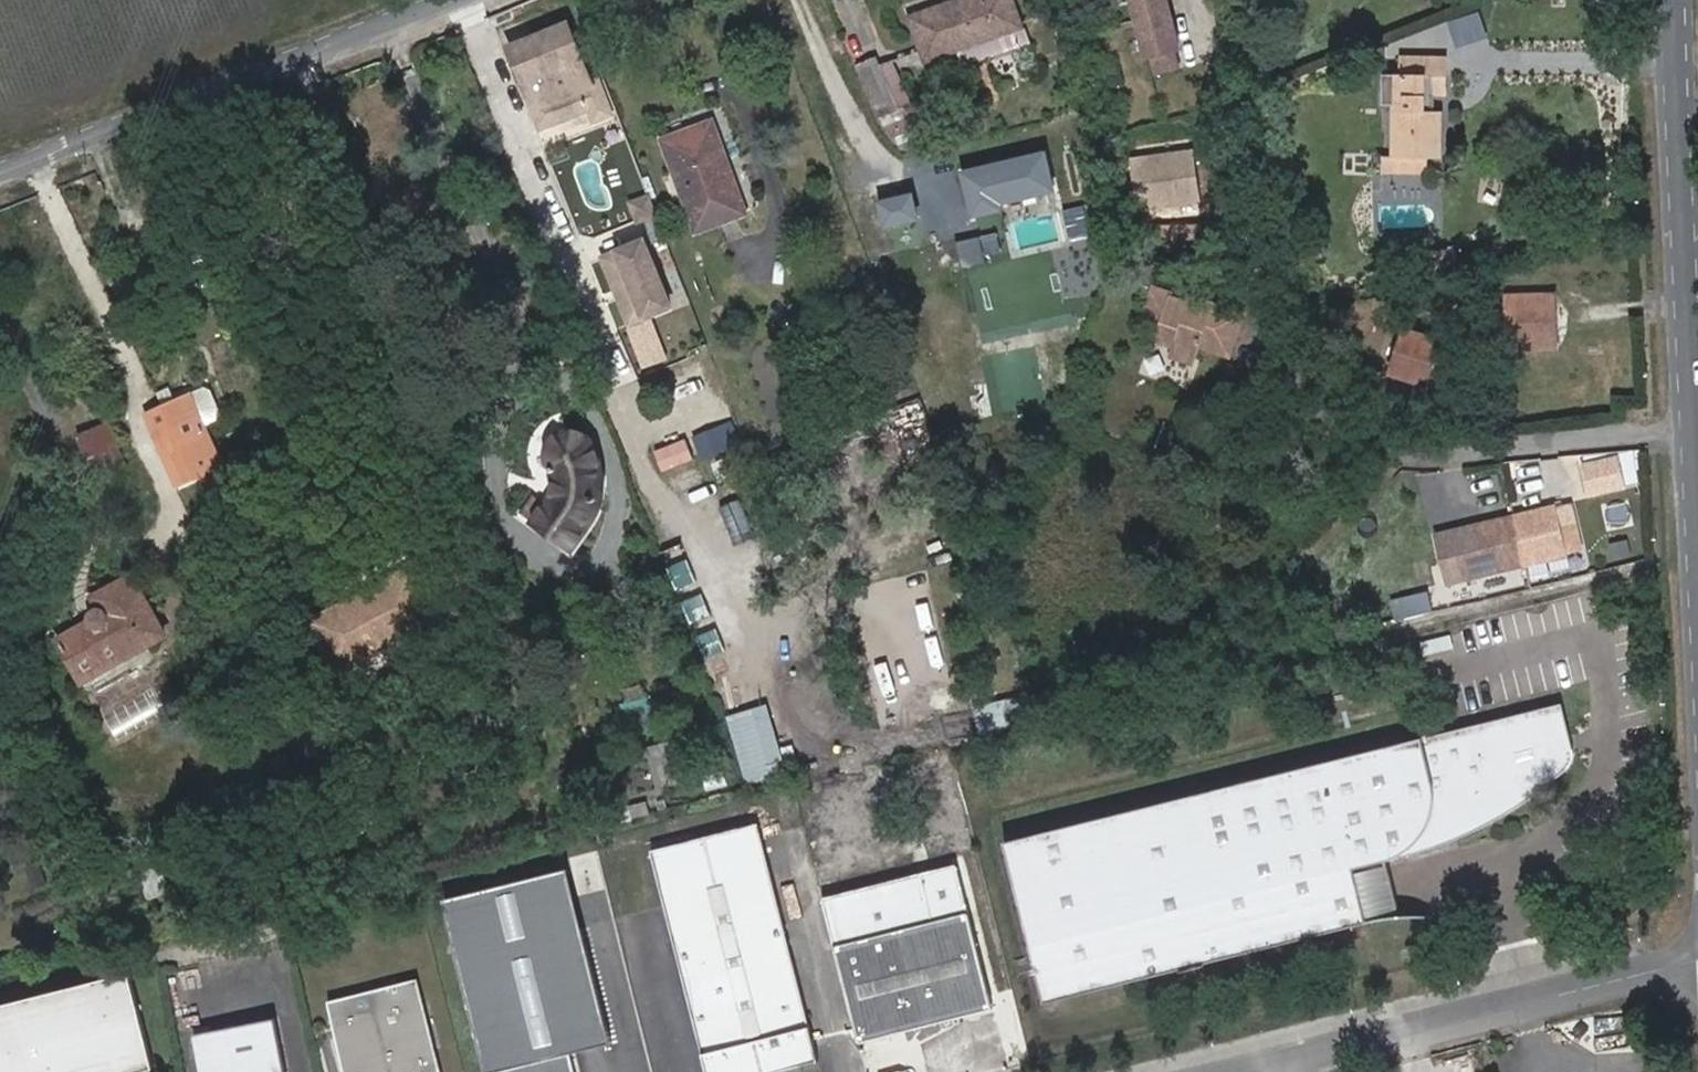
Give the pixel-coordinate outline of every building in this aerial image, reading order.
[(901,5),(916,46),(953,34),(969,28),(975,43),(1015,29),(1005,0),(916,0),(901,5)] [(1140,54),(1170,46),(1173,45),(1162,0),(1127,0),(1140,54)] [(566,27),(507,51),(528,110),(578,92),(590,124),(607,118),(594,85),(589,87),(566,27)] [(953,34),(958,49),(975,43),(969,28),(953,34)] [(847,45),(867,105),(893,97),(889,85),(882,88),(865,40),(847,45)] [(1143,53),(1148,72),(1175,65),(1170,46),(1143,53)] [(1395,75),(1394,157),(1429,159),(1442,160),(1443,113),(1435,113),(1426,112),(1426,98),(1429,97),(1429,76),(1436,76),(1448,76),(1448,57),(1401,58),(1402,75),(1395,75)] [(1436,94),(1436,76),(1429,76),(1429,97),(1426,98),(1426,112),(1435,113),(1436,94)] [(1448,94),(1448,76),(1436,76),(1436,94),(1448,94)] [(528,110),(536,132),(586,113),(578,92),(528,110)] [(737,213),(705,124),(658,141),(691,230),(737,213)] [(1195,149),(1134,158),(1142,207),(1161,204),(1160,198),(1201,192),(1195,149)] [(1043,150),(869,189),(879,234),(1053,195),(1043,150)] [(1382,156),(1382,174),(1429,176),(1429,159),(1394,157),(1382,156)] [(644,201),(627,207),(633,224),(650,216),(644,201)] [(1165,224),(1163,245),(1200,247),(1202,226),(1165,224)] [(599,256),(629,330),(680,309),(650,236),(599,256)] [(1243,312),(1232,308),(1209,299),(1206,306),(1188,301),(1153,289),(1143,318),(1158,323),(1156,331),(1176,338),(1174,343),(1173,347),(1198,355),(1202,344),(1229,354),(1236,334),(1243,312)] [(1191,293),(1188,301),(1206,306),(1209,299),(1191,293)] [(1555,295),(1507,295),(1507,350),(1546,349),(1546,329),(1556,328),(1555,295)] [(1546,329),(1546,349),(1556,349),(1556,328),(1546,329)] [(1440,342),(1406,329),(1391,372),(1425,384),(1440,342)] [(1154,336),(1174,343),(1176,338),(1156,331),(1154,336)] [(1195,362),(1198,355),(1173,347),(1171,354),(1195,362)] [(219,470),(195,413),(188,396),(145,415),(177,487),(200,478),(218,470),(219,470)] [(704,461),(743,443),(732,419),(693,436),(704,461)] [(125,468),(105,422),(76,435),(96,481),(125,468)] [(551,471),(552,477),(552,480),(552,485),(549,494),(532,521),(569,545),(594,506),(598,493),(598,481),(596,463),(589,446),(586,441),(581,437),(572,432),(562,432),(558,434),(552,440),(550,443),(548,449),(547,459),(551,471)] [(655,449),(663,471),(696,460),(688,437),(655,449)] [(712,461),(719,482),(739,476),(732,455),(712,461)] [(218,470),(200,478),(205,491),(223,483),(218,470)] [(1566,510),(1527,518),(1536,565),(1576,557),(1570,530),(1566,510)] [(1527,518),(1480,528),(1484,548),(1489,575),(1536,565),(1527,518)] [(1587,526),(1570,530),(1576,557),(1592,554),(1587,526)] [(1611,543),(1616,560),(1632,555),(1628,538),(1611,543)] [(1484,548),(1467,551),(1472,578),(1489,575),(1484,548)] [(90,619),(59,636),(82,677),(164,630),(132,574),(95,594),(102,607),(97,605),(94,606),(90,611),(89,614),(89,616),(90,619)] [(310,618),(330,664),(367,647),(370,653),(435,625),(413,574),(310,618)] [(1431,592),(1391,598),(1394,618),(1434,611),(1431,592)] [(706,652),(746,643),(741,621),(722,625),(719,608),(697,613),(706,652)] [(367,647),(330,664),(332,669),(370,653),(367,647)] [(973,707),(980,733),(1015,723),(1007,697),(973,707)] [(1044,1004),(1366,926),(1352,872),(1387,863),(1392,862),(1429,852),(1459,841),(1494,826),(1499,823),(1518,813),(1550,793),(1568,781),(1574,775),(1578,768),(1578,763),(1575,752),(1567,754),(1565,744),(1573,742),(1563,706),(1471,729),(1472,738),(1464,740),(1462,731),(1004,844),(1044,1004)] [(1471,729),(1462,731),(1464,740),(1472,738),(1471,729)] [(692,759),(685,733),(648,742),(655,768),(692,759)] [(1575,752),(1573,742),(1565,744),(1567,754),(1575,752)] [(748,773),(777,768),(775,754),(746,758),(748,773)] [(759,824),(652,850),(706,1071),(754,1071),(799,1061),(801,1066),(818,1062),(759,824)] [(914,1019),(916,1028),(997,1008),(960,862),(823,897),(860,1042),(907,1030),(904,1021),(914,1019)] [(1352,872),(1366,926),(1399,918),(1387,863),(1352,872)] [(583,922),(456,951),(485,1071),(574,1071),(569,1049),(613,1039),(583,922)] [(0,998),(0,1071),(111,1071),(140,1064),(115,968),(0,998)] [(327,1001),(344,1071),(440,1071),(417,979),(327,1001)] [(186,1030),(194,1071),(279,1071),(267,1014),(186,1030)] [(907,1030),(916,1028),(914,1019),(904,1021),(907,1030)] [(754,1071),(776,1071),(801,1066),(799,1061),(754,1071)]
